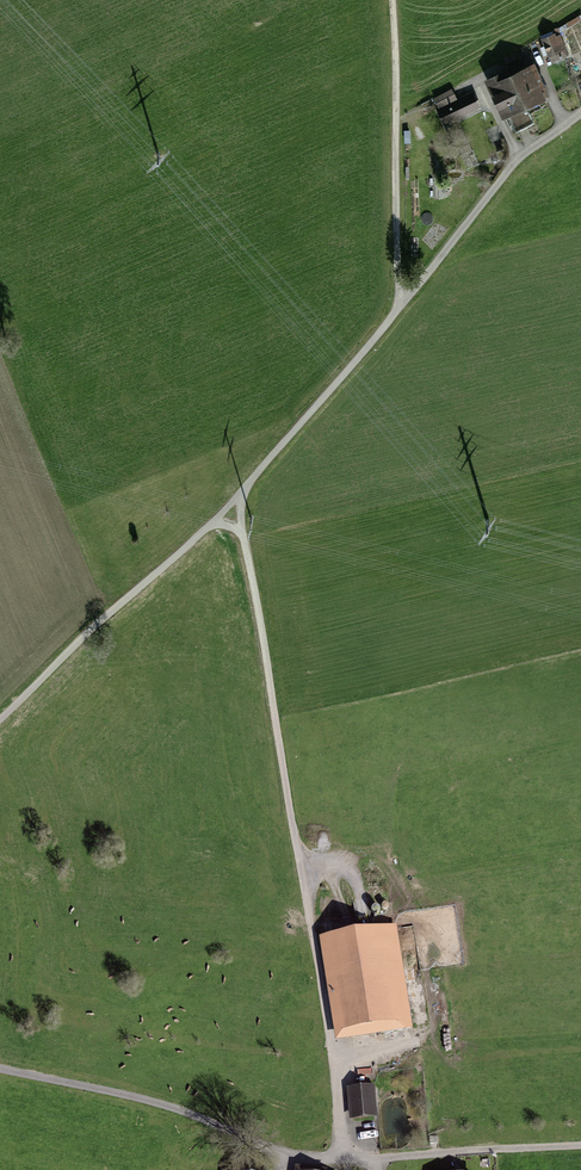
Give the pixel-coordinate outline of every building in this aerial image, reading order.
[(555,57),(568,51),(559,32),(547,38),(555,57)] [(534,68),(486,91),(491,101),(496,112),(501,122),(549,99),(544,88),(539,77),(534,68)] [(472,99),(435,115),(440,128),(478,112),(472,99)] [(390,927),(325,937),(341,1035),(406,1024),(390,927)] [(387,1091),(363,1092),(364,1126),(388,1125),(387,1091)]
